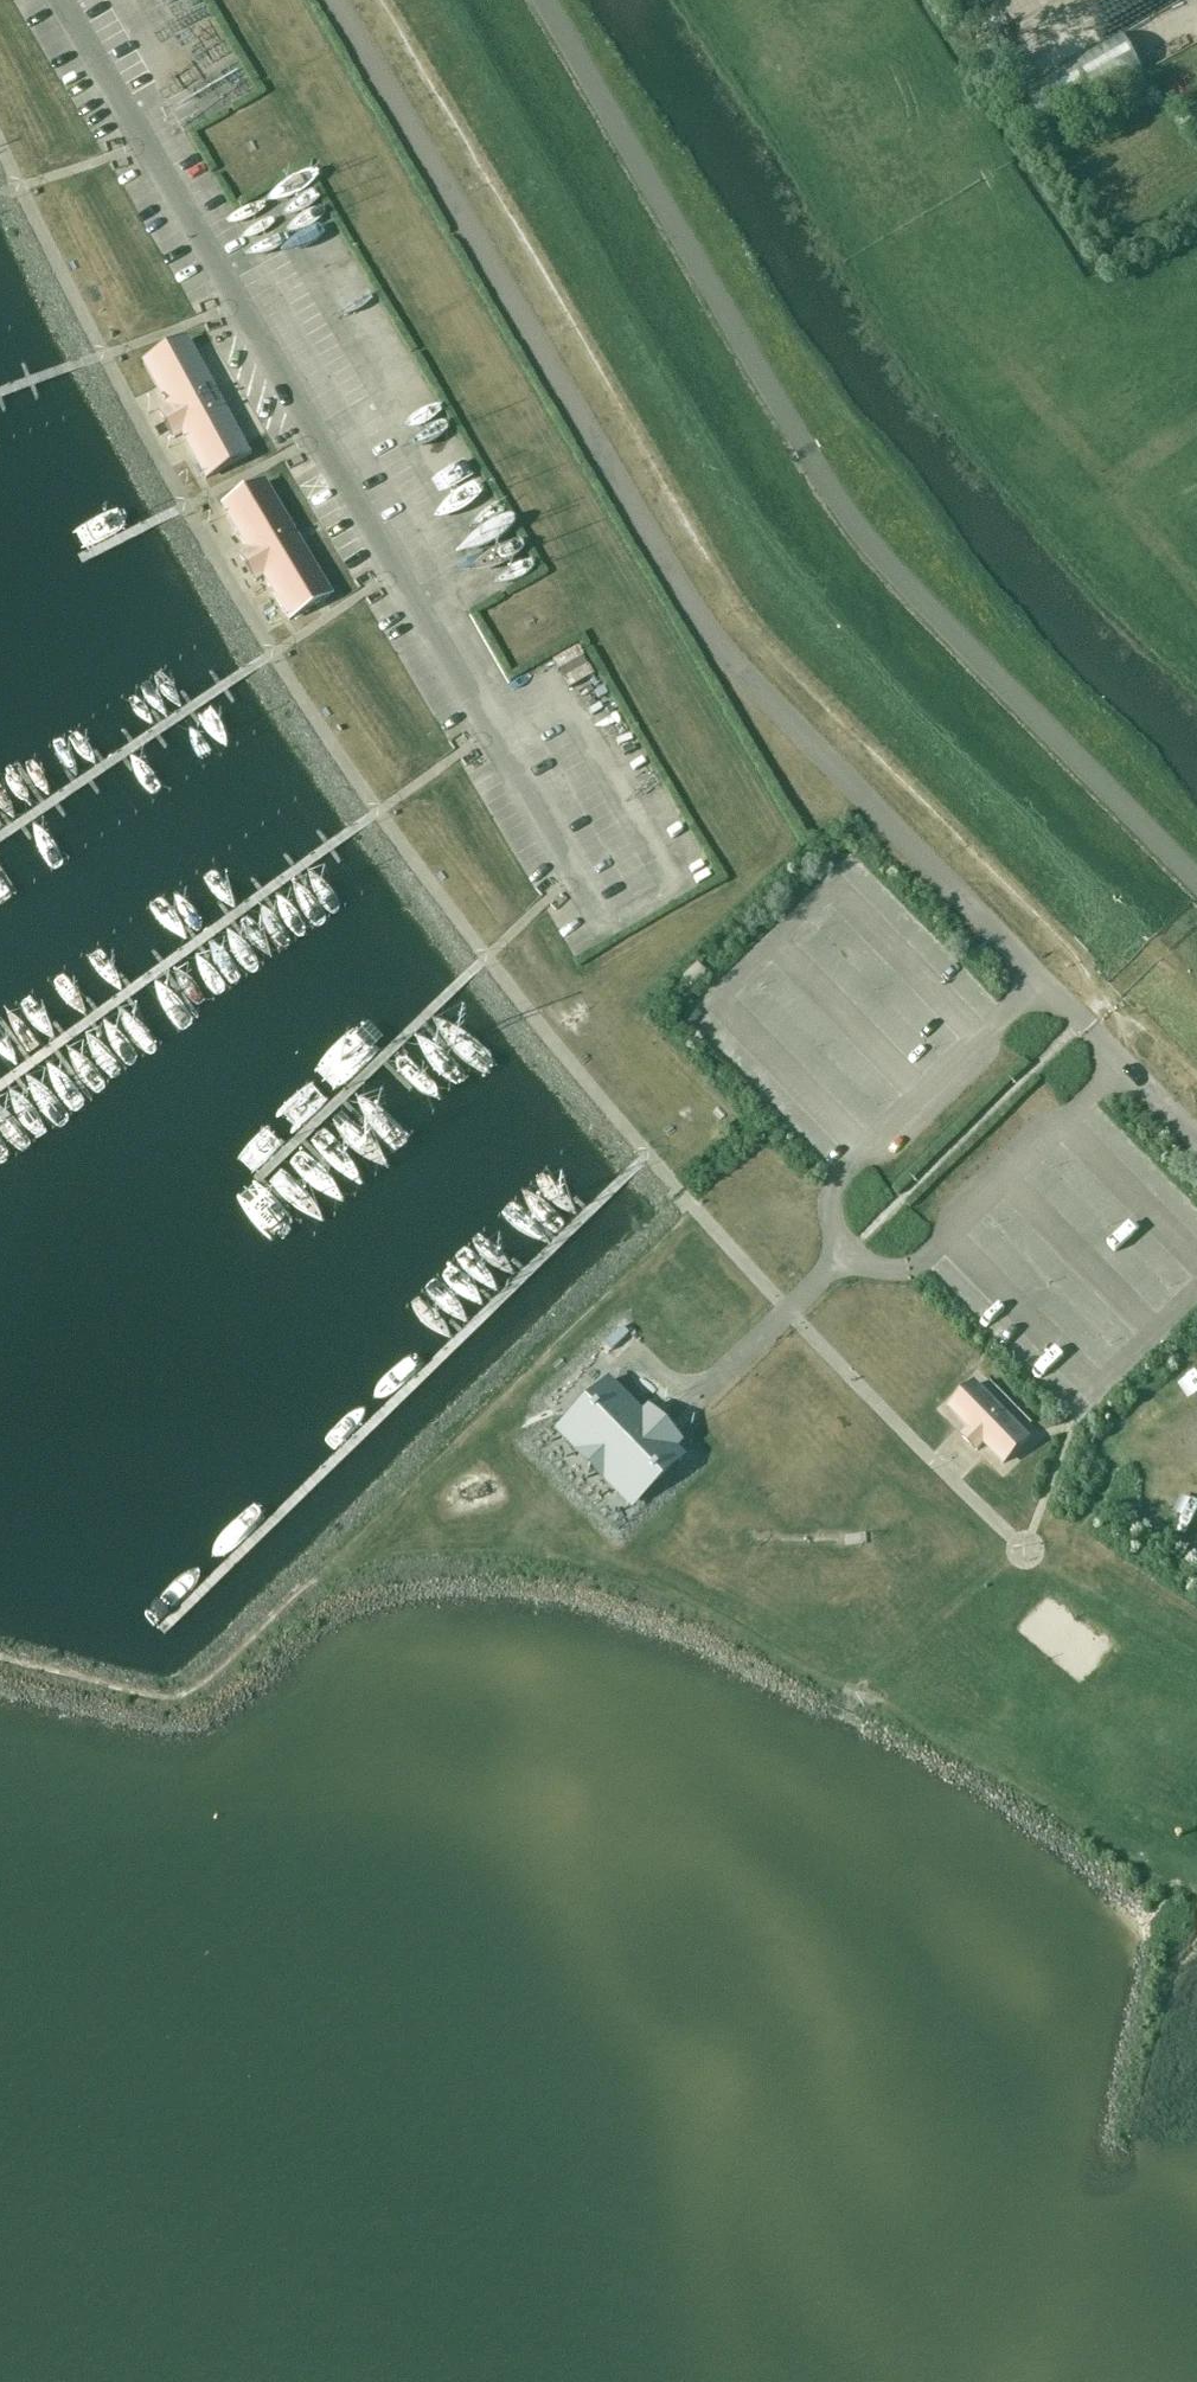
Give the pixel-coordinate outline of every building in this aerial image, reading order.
[(1052,30),(1072,62),(1176,0),(1102,0),(1052,30)] [(199,363),(186,340),(143,363),(167,407),(159,412),(173,438),(182,434),(205,478),(248,455),(236,431),(233,433),(222,412),(225,410),(220,402),(217,403),(212,395),(215,393),(210,384),(207,386),(196,365),(199,363)] [(287,527),(284,521),(275,507),(278,505),(264,482),(222,507),(248,550),(240,555),(255,581),(263,576),(289,619),(331,594),(317,571),(315,573),(306,559),(302,553),(305,551),(300,542),(293,547),(288,538),(295,534),(290,525),(287,527)] [(704,973),(696,964),(682,978),(690,986),(704,973)] [(1062,1206),(1069,1223),(1082,1218),(1075,1201),(1062,1206)] [(570,1430),(563,1424),(562,1425),(582,1446),(577,1452),(590,1465),(596,1459),(638,1503),(639,1501),(635,1498),(653,1481),(676,1459),(679,1462),(681,1461),(656,1434),(662,1428),(654,1419),(646,1410),(638,1418),(605,1383),(604,1384),(610,1391),(570,1430)] [(983,1395),(986,1393),(976,1383),(951,1408),(970,1427),(963,1435),(977,1450),(985,1442),(1004,1462),(1029,1437),(1020,1427),(1017,1430),(983,1395)]
